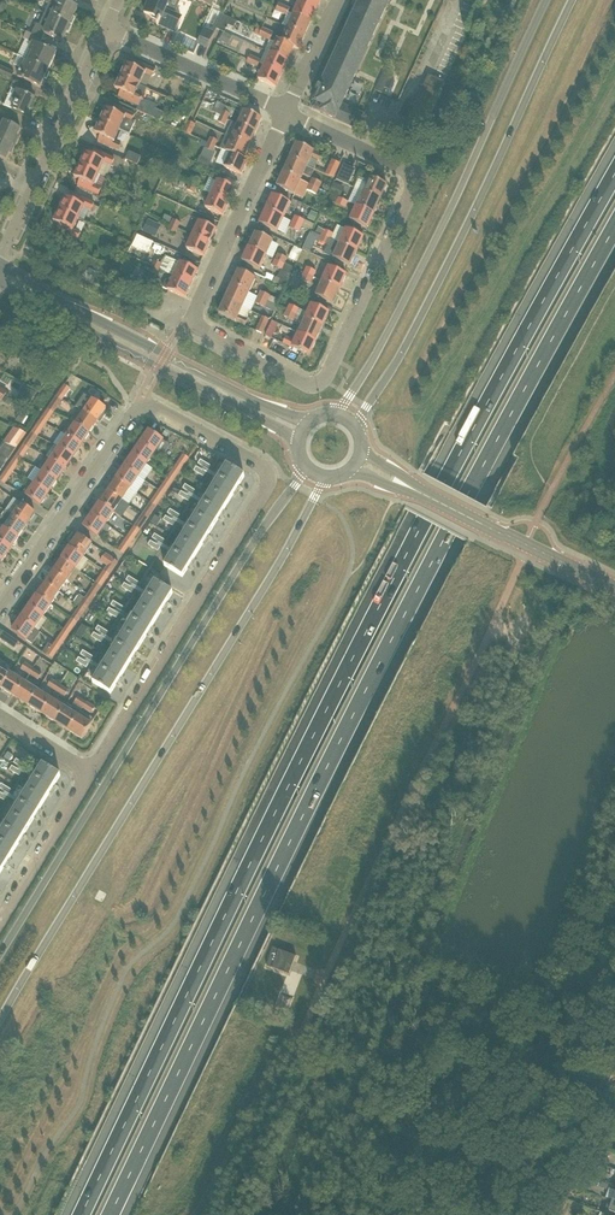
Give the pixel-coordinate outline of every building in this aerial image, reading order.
[(78,7),(61,0),(48,0),(47,3),(50,5),(46,13),(72,25),(76,18),(73,17),(78,7)] [(182,0),(150,0),(144,13),(159,20),(157,25),(159,26),(159,25),(175,32),(181,18),(175,15),(182,0)] [(321,0),(298,0),(300,1),(317,9),(321,0)] [(353,5),(358,7),(349,28),(372,39),(390,0),(355,0),(353,5)] [(300,1),(294,14),(311,22),(317,9),(300,1)] [(289,12),(290,8),(279,4),(278,7),(289,12)] [(283,25),(288,28),(287,28),(305,36),(311,22),(294,14),(289,12),(278,7),(276,10),(287,15),(283,25)] [(45,34),(62,42),(66,32),(69,33),(72,25),(46,13),(40,25),(37,24),(32,35),(43,40),(45,34)] [(217,29),(224,32),(225,32),(228,25),(234,28),(237,21),(223,15),(217,29)] [(263,28),(262,28),(261,32),(256,30),(255,33),(264,38),(268,30),(263,28)] [(287,28),(281,41),(294,47),(294,48),(298,50),(305,36),(287,28)] [(349,28),(333,61),(357,72),(372,39),(349,28)] [(208,48),(215,33),(205,29),(199,43),(208,48)] [(274,33),(268,30),(264,38),(270,40),(272,36),(272,37),(274,33)] [(49,70),(56,54),(40,46),(43,40),(32,35),(27,32),(24,39),(26,40),(18,56),(26,59),(49,70)] [(225,33),(225,32),(224,32),(220,40),(229,44),(232,36),(225,33)] [(277,39),(272,37),(272,36),(270,40),(266,51),(271,53),(288,61),(294,48),(294,47),(281,41),(277,39)] [(271,53),(265,66),(282,74),(288,61),(271,53)] [(262,60),(250,55),(249,59),(260,64),(262,60)] [(18,77),(41,87),(49,70),(26,59),(18,77)] [(260,64),(249,59),(247,63),(258,68),(258,67),(264,69),(259,80),(276,88),(282,74),(265,66),(260,64)] [(153,77),(155,71),(135,61),(132,67),(127,64),(121,77),(140,85),(145,74),(153,77)] [(321,113),(358,129),(364,115),(343,105),(357,72),(333,61),(322,87),(320,87),(318,87),(312,101),(315,102),(312,108),(321,112),(321,113)] [(14,72),(1,66),(0,68),(0,75),(11,80),(14,72)] [(383,73),(378,83),(385,86),(390,77),(383,73)] [(148,89),(140,86),(140,85),(121,77),(115,89),(121,91),(119,97),(139,106),(137,111),(161,121),(164,113),(156,110),(158,106),(143,100),(148,89)] [(4,106),(12,109),(27,116),(35,99),(20,92),(23,86),(14,81),(11,88),(12,89),(4,106)] [(409,121),(417,104),(408,100),(400,117),(409,121)] [(221,116),(228,119),(233,110),(217,103),(215,107),(204,101),(201,107),(221,116)] [(135,115),(115,106),(112,111),(106,109),(101,121),(120,129),(125,118),(132,121),(135,115)] [(262,119),(245,111),(239,124),(256,132),(262,119)] [(228,119),(221,116),(218,122),(225,125),(228,119)] [(15,146),(19,138),(18,137),(21,130),(0,120),(0,139),(15,146)] [(101,136),(98,141),(119,151),(121,145),(114,141),(120,129),(101,121),(95,133),(101,136)] [(188,121),(183,131),(191,135),(196,124),(188,121)] [(239,124),(233,138),(250,145),(256,132),(239,124)] [(211,138),(208,144),(216,147),(218,141),(211,138)] [(250,145),(233,138),(227,152),(231,154),(231,153),(243,159),(250,145)] [(15,146),(0,139),(0,157),(7,161),(10,153),(12,154),(15,146)] [(216,147),(208,144),(206,149),(213,152),(216,147)] [(314,170),(315,169),(318,161),(320,162),(323,156),(297,144),(290,158),(314,170)] [(114,159),(94,150),(92,156),(86,153),(80,165),(99,174),(105,162),(112,165),(114,159)] [(141,157),(129,151),(126,159),(137,165),(141,157)] [(225,167),(241,175),(248,161),(243,159),(231,153),(231,154),(225,167)] [(284,173),(300,180),(303,174),(311,177),(314,170),(290,158),(284,173)] [(334,178),(340,164),(333,160),(326,174),(334,178)] [(356,170),(344,164),(337,180),(349,185),(356,170)] [(80,180),(78,186),(98,195),(101,189),(94,186),(99,174),(80,165),(74,178),(80,180)] [(284,173),(277,187),(294,195),(300,180),(284,173)] [(387,186),(378,181),(361,174),(354,188),(364,193),(381,200),(387,186)] [(192,178),(189,184),(197,188),(200,182),(192,178)] [(312,178),(309,185),(320,189),(322,182),(312,178)] [(229,202),(235,188),(219,181),(212,195),(229,202)] [(195,193),(197,188),(189,184),(186,182),(183,188),(195,193)] [(329,193),(340,198),(345,187),(334,182),(329,193)] [(320,189),(309,185),(307,190),(318,194),(320,189)] [(364,193),(354,188),(348,202),(358,206),(357,207),(374,214),(381,200),(364,193)] [(103,203),(106,196),(101,194),(98,201),(103,203)] [(94,204),(74,195),(71,200),(65,198),(60,210),(79,219),(84,207),(91,210),(94,204)] [(206,208),(223,216),(229,202),(212,195),(206,208)] [(290,203),(273,195),(267,210),(283,218),(290,203)] [(338,198),(336,203),(346,208),(348,202),(338,198)] [(351,221),(368,229),(374,214),(357,207),(351,221)] [(139,219),(143,213),(135,209),(132,216),(139,219)] [(57,230),(78,240),(81,234),(73,230),(79,219),(60,210),(54,222),(60,225),(57,230)] [(267,210),(260,224),(277,232),(283,218),(267,210)] [(318,215),(311,211),(308,219),(315,222),(318,215)] [(172,218),(165,215),(163,221),(169,224),(172,218)] [(293,222),(303,226),(312,231),(314,225),(295,216),(293,222)] [(171,225),(179,228),(181,223),(174,219),(171,225)] [(148,220),(144,231),(156,237),(161,225),(148,220)] [(210,243),(217,229),(200,222),(193,236),(210,243)] [(293,222),(290,228),(300,232),(303,226),(293,222)] [(176,234),(179,228),(171,225),(168,230),(176,234)] [(321,235),(332,240),(334,233),(324,229),(321,235)] [(347,229),(340,244),(357,252),(364,237),(347,229)] [(273,241),(256,233),(249,247),(266,255),(273,241)] [(137,235),(132,247),(149,254),(154,242),(137,235)] [(332,240),(321,235),(318,241),(327,245),(329,246),(332,240)] [(187,250),(204,257),(210,243),(193,236),(187,250)] [(334,258),(351,266),(357,252),(340,244),(334,258)] [(249,247),(243,262),(259,270),(266,255),(249,247)] [(285,264),(288,257),(277,253),(275,259),(285,264)] [(283,269),(285,264),(275,259),(273,265),(283,269)] [(162,264),(154,261),(152,266),(160,270),(162,264)] [(198,270),(181,263),(175,277),(192,284),(198,270)] [(286,287),(295,268),(285,264),(283,269),(282,270),(281,269),(277,278),(275,277),(273,282),(286,287)] [(160,270),(152,266),(150,271),(150,272),(157,275),(160,270)] [(304,273),(314,278),(317,271),(307,267),(304,273)] [(340,289),(346,275),(330,267),(323,282),(340,289)] [(255,279),(239,271),(232,285),(249,293),(255,279)] [(314,278),(304,273),(302,279),(312,283),(314,278)] [(175,277),(172,283),(166,281),(163,287),(168,290),(185,298),(192,284),(175,277)] [(316,296),(333,304),(340,289),(323,282),(316,296)] [(226,299),(242,307),(249,293),(232,285),(226,299)] [(258,297),(268,302),(271,296),(269,295),(260,291),(258,297)] [(266,307),(268,302),(258,297),(255,303),(266,307)] [(242,307),(226,299),(219,314),(245,326),(248,320),(246,319),(250,311),(242,307)] [(299,309),(289,305),(287,311),(296,315),(299,309)] [(312,305),(305,319),(323,327),(329,313),(312,305)] [(296,315),(287,311),(284,316),(294,321),(296,315)] [(256,331),(263,334),(268,323),(269,319),(263,316),(256,331)] [(305,319),(299,333),(316,341),(323,327),(305,319)] [(290,329),(283,344),(310,356),(316,341),(299,333),(290,329)] [(40,371),(34,380),(43,386),(48,377),(40,371)] [(64,384),(56,397),(63,401),(71,389),(64,384)] [(8,392),(0,387),(0,400),(3,401),(8,392)] [(30,390),(24,403),(30,406),(36,393),(30,390)] [(56,397),(48,409),(55,413),(63,401),(56,397)] [(92,400),(84,412),(98,422),(102,416),(104,418),(109,411),(106,410),(106,409),(92,400)] [(55,413),(48,409),(40,421),(46,425),(55,413)] [(84,412),(80,410),(80,409),(79,409),(71,420),(71,421),(73,422),(90,434),(98,422),(84,412)] [(23,424),(28,415),(21,412),(16,421),(23,424)] [(40,421),(32,433),(38,437),(46,425),(40,421)] [(71,421),(63,433),(82,446),(90,434),(73,422),(71,421)] [(155,452),(163,440),(149,431),(141,443),(155,452)] [(32,433),(24,444),(30,449),(38,437),(32,433)] [(82,446),(63,433),(55,445),(56,446),(73,457),(82,446)] [(8,445),(17,448),(20,443),(7,438),(3,443),(4,443),(8,445)] [(147,464),(155,453),(155,452),(141,443),(133,455),(147,464)] [(24,444),(16,456),(22,461),(30,449),(24,444)] [(17,448),(8,445),(0,457),(0,472),(17,448)] [(47,457),(65,470),(73,457),(56,446),(55,445),(46,456),(47,456),(47,457)] [(175,466),(181,470),(190,458),(183,454),(175,466)] [(125,467),(139,477),(147,464),(133,455),(125,467)] [(16,456),(8,468),(14,472),(22,461),(16,456)] [(57,482),(65,470),(47,457),(39,469),(57,482)] [(201,460),(198,464),(205,468),(208,464),(201,460)] [(203,471),(201,475),(204,477),(211,466),(208,464),(205,468),(203,471)] [(167,478),(173,482),(181,470),(175,466),(167,478)] [(211,491),(229,502),(244,476),(227,466),(211,491)] [(57,482),(39,469),(36,467),(28,479),(49,493),(57,482)] [(117,479),(131,488),(139,477),(125,467),(117,479)] [(197,467),(194,471),(201,475),(203,471),(197,467)] [(14,472),(8,468),(0,479),(0,481),(6,484),(14,472)] [(167,478),(158,490),(165,494),(173,482),(167,478)] [(23,493),(41,505),(49,493),(28,479),(24,485),(27,487),(23,493)] [(122,500),(127,504),(135,491),(131,488),(117,479),(108,491),(122,500)] [(186,485),(183,489),(190,493),(192,489),(186,485)] [(188,496),(186,500),(189,502),(196,491),(192,489),(190,493),(188,496)] [(165,494),(158,490),(150,502),(157,506),(165,494)] [(114,512),(122,500),(108,491),(101,503),(114,512)] [(213,527),(221,514),(229,502),(211,491),(196,516),(213,527)] [(181,492),(179,496),(186,500),(188,496),(181,492)] [(27,526),(35,513),(14,499),(6,511),(27,526)] [(150,502),(142,514),(149,518),(157,506),(150,502)] [(106,525),(106,524),(114,512),(101,503),(92,515),(106,525)] [(170,510),(168,514),(175,518),(177,514),(170,510)] [(27,526),(6,511),(0,519),(0,524),(1,524),(1,525),(19,537),(27,526)] [(149,518),(142,514),(134,526),(141,530),(149,518)] [(173,521),(170,525),(174,527),(180,516),(177,514),(175,518),(173,521)] [(92,515),(84,527),(102,540),(111,527),(106,524),(106,525),(92,515)] [(166,516),(163,520),(170,525),(173,521),(166,516)] [(198,552),(206,539),(213,527),(196,516),(181,541),(198,552)] [(1,525),(0,526),(0,542),(11,549),(19,537),(1,525)] [(134,526),(126,538),(132,543),(141,530),(134,526)] [(70,547),(84,556),(92,544),(76,533),(71,540),(74,542),(70,547)] [(155,534),(153,538),(159,543),(162,538),(155,534)] [(124,554),(132,543),(126,538),(118,550),(124,554)] [(158,545),(155,549),(158,551),(165,540),(162,538),(159,543),(158,545)] [(151,541),(148,545),(155,549),(158,545),(151,541)] [(182,577),(190,564),(198,552),(181,541),(165,566),(182,577)] [(2,561),(11,549),(0,542),(0,560),(2,561)] [(62,559),(81,572),(89,560),(84,556),(70,547),(62,559)] [(104,570),(110,575),(119,562),(113,558),(106,553),(101,561),(107,565),(104,570)] [(54,571),(72,584),(81,572),(62,559),(54,571)] [(96,582),(102,587),(110,575),(104,570),(96,582)] [(59,592),(64,595),(72,584),(54,571),(46,583),(59,592)] [(129,577),(126,581),(133,585),(136,581),(129,577)] [(131,588),(129,592),(132,594),(139,583),(136,581),(133,585),(131,588)] [(88,594),(94,599),(102,587),(96,582),(88,594)] [(37,595),(51,604),(59,592),(46,583),(37,595)] [(157,618),(165,606),(172,593),(155,583),(140,607),(157,618)] [(125,584),(122,588),(129,592),(131,588),(125,584)] [(86,611),(94,599),(88,594),(85,598),(80,594),(74,602),(79,606),(86,611)] [(43,616),(51,604),(37,595),(29,607),(43,616)] [(114,601),(111,605),(118,610),(121,606),(114,601)] [(71,618),(78,622),(86,611),(79,606),(71,618)] [(116,613),(114,617),(117,619),(124,608),(121,606),(118,610),(116,613)] [(29,607),(21,619),(35,629),(39,631),(48,619),(43,616),(29,607)] [(142,643),(149,631),(157,618),(140,607),(124,632),(142,643)] [(109,608),(107,612),(114,617),(116,613),(109,608)] [(70,634),(78,622),(71,618),(63,630),(70,634)] [(21,619),(13,631),(27,641),(35,629),(21,619)] [(99,626),(96,630),(103,634),(105,630),(99,626)] [(61,647),(70,634),(63,630),(55,642),(61,647)] [(101,637),(99,641),(102,643),(109,632),(105,630),(103,634),(101,637)] [(12,637),(3,631),(0,635),(0,639),(7,644),(12,637)] [(126,668),(134,656),(142,643),(124,632),(109,658),(126,668)] [(94,633),(92,637),(99,641),(101,637),(94,633)] [(53,658),(61,647),(55,642),(47,654),(53,658)] [(83,651),(81,655),(88,659),(90,655),(83,651)] [(86,662),(83,666),(87,668),(93,657),(90,655),(88,659),(86,662)] [(79,658),(76,662),(83,666),(86,662),(79,658)] [(94,683),(111,693),(126,668),(109,658),(94,683)] [(21,669),(30,674),(34,668),(25,662),(21,669)] [(11,674),(0,667),(0,687),(2,688),(11,674)] [(42,673),(34,668),(30,674),(38,679),(42,673)] [(15,697),(25,682),(11,674),(2,688),(15,697)] [(52,679),(48,686),(56,691),(60,684),(52,679)] [(29,705),(38,691),(25,682),(15,697),(29,705)] [(60,684),(56,691),(65,697),(69,690),(60,684)] [(42,714),(51,699),(38,691),(29,705),(42,714)] [(54,695),(51,699),(42,714),(56,722),(65,708),(68,703),(54,695)] [(78,696),(74,702),(83,708),(87,702),(78,696)] [(81,712),(81,711),(83,708),(74,702),(72,706),(81,712)] [(87,702),(83,708),(92,714),(95,707),(87,702)] [(78,716),(65,708),(56,722),(69,731),(78,716)] [(82,739),(92,724),(95,720),(81,711),(81,712),(78,716),(69,731),(82,739)] [(21,767),(23,763),(17,759),(14,763),(21,767)] [(19,770),(17,774),(20,776),(27,765),(23,763),(21,767),(19,770)] [(27,790),(45,801),(60,776),(43,765),(27,790)] [(10,770),(17,774),(19,770),(12,766),(10,770)] [(8,788),(2,784),(0,786),(0,788),(6,792),(8,788)] [(4,795),(2,799),(5,801),(12,790),(8,788),(6,792),(4,795)] [(29,826),(37,813),(45,801),(27,790),(12,815),(29,826)] [(22,838),(29,826),(12,815),(0,834),(0,842),(14,850),(22,838)] [(6,863),(14,850),(0,842),(0,873),(6,863)] [(290,975),(291,971),(296,957),(274,949),(267,967),(290,975)] [(614,1201),(610,1210),(607,1209),(605,1213),(605,1214),(614,1214),(614,1201)]
